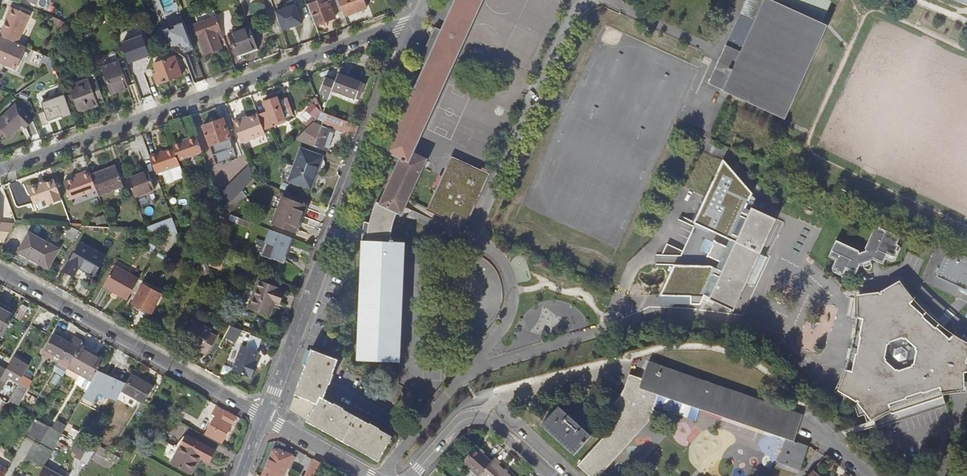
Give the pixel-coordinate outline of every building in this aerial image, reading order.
[(328,0),(327,0),(321,2),(320,0),(315,0),(316,4),(308,7),(315,26),(335,19),(328,0)] [(345,18),(367,10),(363,0),(338,0),(345,18)] [(396,215),(400,217),(427,159),(417,155),(413,153),(434,104),(481,0),(455,0),(442,30),(435,27),(419,61),(426,65),(388,151),(401,158),(376,205),(396,215)] [(826,0),(744,0),(706,82),(718,87),(717,89),(780,117),(822,25),(820,24),(830,2),(826,0)] [(288,8),(275,13),(282,32),(302,25),(293,1),(286,3),(288,8)] [(29,14),(11,7),(3,28),(0,36),(9,39),(18,43),(29,14)] [(221,32),(217,20),(195,28),(200,40),(205,55),(220,49),(215,34),(221,32)] [(184,54),(194,50),(184,23),(163,31),(166,40),(169,40),(171,47),(175,45),(176,48),(181,46),(184,54)] [(237,57),(257,50),(249,28),(230,35),(237,57)] [(142,36),(121,44),(128,63),(146,57),(146,56),(149,55),(142,36)] [(9,39),(8,41),(0,38),(0,61),(14,67),(24,45),(18,43),(9,39)] [(175,58),(155,65),(158,74),(154,75),(158,85),(182,76),(175,58)] [(116,60),(105,64),(106,68),(103,69),(112,95),(127,90),(119,63),(118,63),(116,60)] [(358,75),(349,72),(348,75),(341,72),(338,80),(328,77),(323,89),(328,90),(326,95),(331,97),(333,92),(360,102),(368,82),(357,78),(358,75)] [(96,104),(105,100),(95,73),(86,76),(86,77),(87,80),(76,85),(70,87),(79,112),(97,106),(96,104)] [(63,119),(73,116),(65,92),(52,96),(53,99),(42,103),(45,111),(39,113),(44,126),(49,124),(49,121),(62,117),(63,119)] [(267,113),(257,116),(263,131),(273,128),(285,123),(276,98),(263,103),(267,113)] [(313,122),(322,109),(312,102),(303,115),(313,122)] [(16,105),(0,120),(0,126),(9,136),(22,125),(25,128),(32,122),(16,105)] [(357,134),(359,126),(326,115),(323,123),(357,134)] [(263,131),(257,116),(241,122),(240,120),(233,123),(241,144),(264,136),(263,131)] [(222,122),(203,128),(210,147),(229,140),(222,122)] [(308,136),(304,145),(327,153),(330,144),(333,145),(334,141),(331,140),(333,132),(320,128),(316,138),(308,136)] [(187,140),(181,143),(172,146),(174,150),(178,161),(202,152),(195,135),(186,139),(187,140)] [(288,181),(309,189),(321,157),(300,149),(288,181)] [(174,150),(163,154),(158,156),(157,154),(149,157),(155,174),(164,171),(168,183),(184,177),(178,161),(174,150)] [(439,185),(428,209),(449,218),(453,211),(467,218),(488,173),(451,157),(442,177),(448,180),(445,188),(439,185)] [(760,253),(776,218),(750,206),(749,209),(744,207),(751,192),(722,159),(712,181),(694,221),(693,222),(729,239),(726,246),(715,241),(715,240),(714,239),(710,251),(706,256),(708,257),(708,256),(719,261),(716,268),(710,265),(674,264),(660,295),(690,296),(690,304),(701,304),(705,294),(710,296),(709,298),(734,310),(746,282),(760,253)] [(249,165),(218,196),(223,210),(242,192),(253,181),(254,180),(249,165)] [(115,167),(91,176),(97,191),(99,196),(123,187),(115,167)] [(91,176),(89,171),(81,174),(82,176),(64,183),(70,200),(97,191),(91,176)] [(147,172),(127,179),(134,198),(154,191),(147,172)] [(62,200),(54,181),(28,190),(34,204),(46,200),(48,206),(62,200)] [(710,181),(692,220),(694,221),(712,181),(710,181)] [(304,206),(306,200),(283,192),(281,198),(304,206)] [(294,232),(304,206),(281,198),(271,225),(294,232)] [(396,215),(376,205),(369,225),(367,241),(361,241),(360,288),(357,360),(401,361),(405,241),(390,241),(391,232),(392,224),(395,216),(396,215)] [(173,220),(146,230),(147,232),(165,234),(178,235),(173,220)] [(4,243),(13,227),(0,226),(0,242),(4,243)] [(854,251),(832,241),(825,256),(832,259),(828,267),(840,272),(842,269),(852,273),(854,268),(859,266),(860,270),(866,272),(869,266),(868,263),(872,261),(879,264),(883,254),(887,256),(896,237),(871,226),(860,248),(862,251),(855,254),(854,251)] [(282,260),(290,238),(271,231),(261,256),(271,260),(272,257),(282,260)] [(48,268),(58,249),(29,233),(19,252),(48,268)] [(107,257),(81,243),(65,272),(75,277),(80,268),(96,277),(107,257)] [(683,251),(667,243),(662,254),(681,255),(683,251)] [(945,249),(932,277),(966,293),(966,260),(945,249)] [(746,282),(751,284),(765,255),(760,253),(746,282)] [(222,269),(225,262),(213,258),(211,265),(222,269)] [(117,294),(127,300),(139,279),(115,266),(105,284),(119,292),(117,294)] [(284,292),(279,290),(279,288),(258,280),(248,308),(269,315),(274,302),(280,304),(284,292)] [(131,307),(141,312),(144,309),(152,314),(162,296),(143,286),(131,307)] [(934,372),(937,380),(949,376),(954,380),(957,379),(958,372),(956,370),(958,362),(961,361),(962,354),(960,353),(961,350),(951,342),(949,343),(947,342),(947,338),(940,332),(923,317),(923,316),(909,304),(910,303),(897,291),(890,299),(884,294),(876,297),(875,303),(864,301),(860,320),(862,320),(878,323),(877,332),(873,331),(871,340),(875,341),(875,343),(872,343),(870,344),(868,346),(868,349),(868,352),(869,354),(871,356),(872,356),(872,358),(868,358),(866,367),(870,368),(868,376),(854,374),(855,381),(854,385),(851,389),(851,391),(846,390),(830,417),(855,406),(857,412),(862,410),(864,415),(871,413),(869,404),(930,382),(927,374),(934,372)] [(4,335),(16,313),(0,305),(0,333),(4,335)] [(185,339),(193,343),(202,348),(200,353),(206,356),(214,342),(207,338),(212,330),(195,320),(185,339)] [(230,326),(222,339),(226,342),(227,339),(234,343),(241,330),(230,326)] [(944,328),(940,332),(947,338),(947,342),(949,343),(951,342),(961,350),(960,353),(962,354),(961,361),(963,361),(965,351),(950,338),(949,339),(947,337),(950,333),(944,328)] [(81,346),(82,345),(74,340),(71,345),(65,342),(66,339),(63,338),(62,340),(55,336),(45,354),(51,358),(53,354),(71,364),(79,349),(81,346)] [(190,347),(200,353),(202,348),(193,343),(190,347)] [(240,345),(231,371),(251,378),(255,366),(252,366),(258,351),(240,345)] [(88,387),(96,372),(104,359),(81,346),(79,349),(71,364),(69,368),(81,375),(76,383),(87,390),(88,387)] [(303,420),(378,461),(389,442),(390,443),(392,439),(391,439),(392,436),(323,398),(338,359),(330,357),(311,351),(288,412),(303,420)] [(790,442),(799,415),(645,363),(639,380),(636,389),(655,395),(699,410),(700,406),(782,434),(781,438),(783,439),(790,442)] [(88,387),(115,403),(122,391),(123,388),(96,372),(88,387)] [(930,382),(937,380),(934,372),(927,374),(930,382)] [(960,374),(958,372),(957,379),(954,380),(949,376),(937,380),(940,389),(959,383),(960,374)] [(152,387),(130,375),(123,388),(122,391),(143,403),(152,387)] [(654,413),(650,409),(655,395),(636,389),(639,380),(626,375),(617,397),(605,411),(616,421),(574,466),(585,475),(596,475),(654,413)] [(32,382),(24,377),(18,387),(26,392),(32,382)] [(946,405),(940,389),(937,380),(930,382),(869,404),(871,413),(877,429),(946,405)] [(19,406),(26,392),(18,387),(10,401),(19,406)] [(590,436),(558,406),(541,425),(573,454),(590,436)] [(215,409),(210,416),(214,418),(206,434),(222,443),(234,419),(215,409)] [(29,462),(42,469),(62,434),(39,421),(36,419),(25,439),(38,446),(29,462)] [(221,455),(192,439),(177,467),(193,475),(198,475),(206,461),(215,465),(221,455)] [(783,439),(774,463),(797,471),(805,447),(790,442),(783,439)] [(88,449),(81,445),(74,457),(81,461),(88,449)] [(478,475),(491,462),(475,447),(462,460),(478,475)] [(266,467),(269,469),(266,475),(278,475),(288,454),(279,449),(273,451),(266,467)] [(105,467),(109,460),(96,453),(92,460),(105,467)] [(478,475),(510,475),(498,466),(500,463),(494,458),(491,462),(478,475)] [(314,459),(305,475),(314,475),(321,463),(314,459)] [(44,466),(42,469),(39,475),(62,475),(44,466)]
